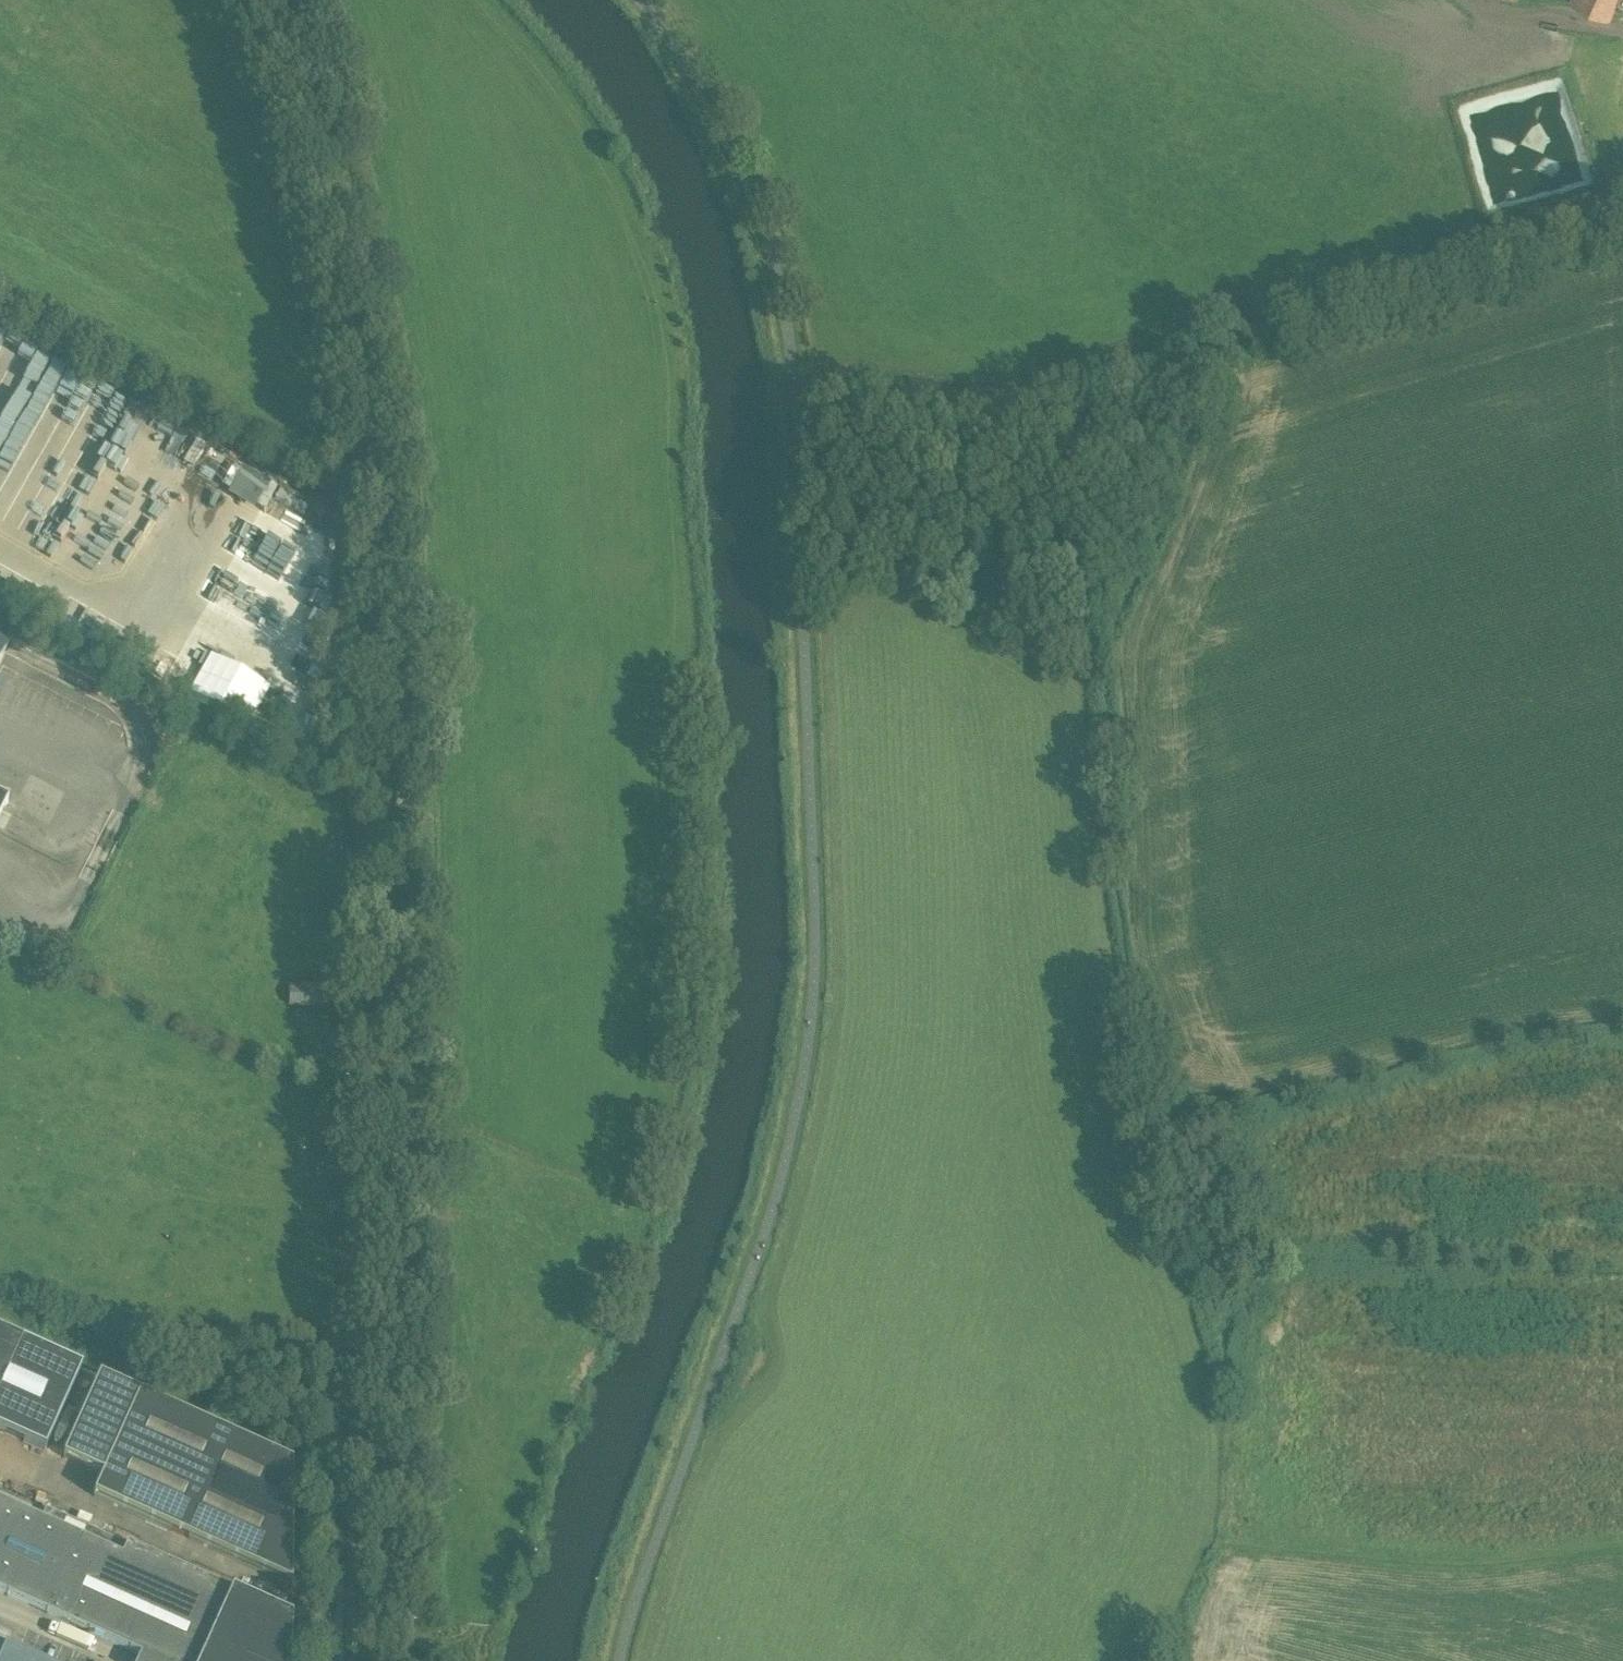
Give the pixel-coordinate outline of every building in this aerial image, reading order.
[(1617,0),(1568,0),(1567,1),(1608,21),(1617,0)] [(303,121),(303,140),(315,140),(315,121),(303,121)] [(13,638),(16,633),(0,625),(0,666),(4,658),(3,657),(11,642),(13,638)] [(396,785),(397,805),(401,805),(409,800),(409,790),(402,786),(396,785)] [(8,803),(0,799),(0,819),(8,803)] [(289,983),(289,1006),(324,1006),(324,984),(289,983)] [(45,1451),(81,1370),(0,1333),(0,1431),(45,1451)] [(95,1495),(293,1583),(291,1465),(99,1378),(64,1458),(103,1475),(95,1495)] [(142,1656),(139,1660),(290,1660),(292,1619),(232,1592),(127,1545),(45,1508),(40,1520),(0,1502),(0,1592),(142,1656)] [(5,1645),(0,1656),(0,1660),(41,1660),(5,1645)]
